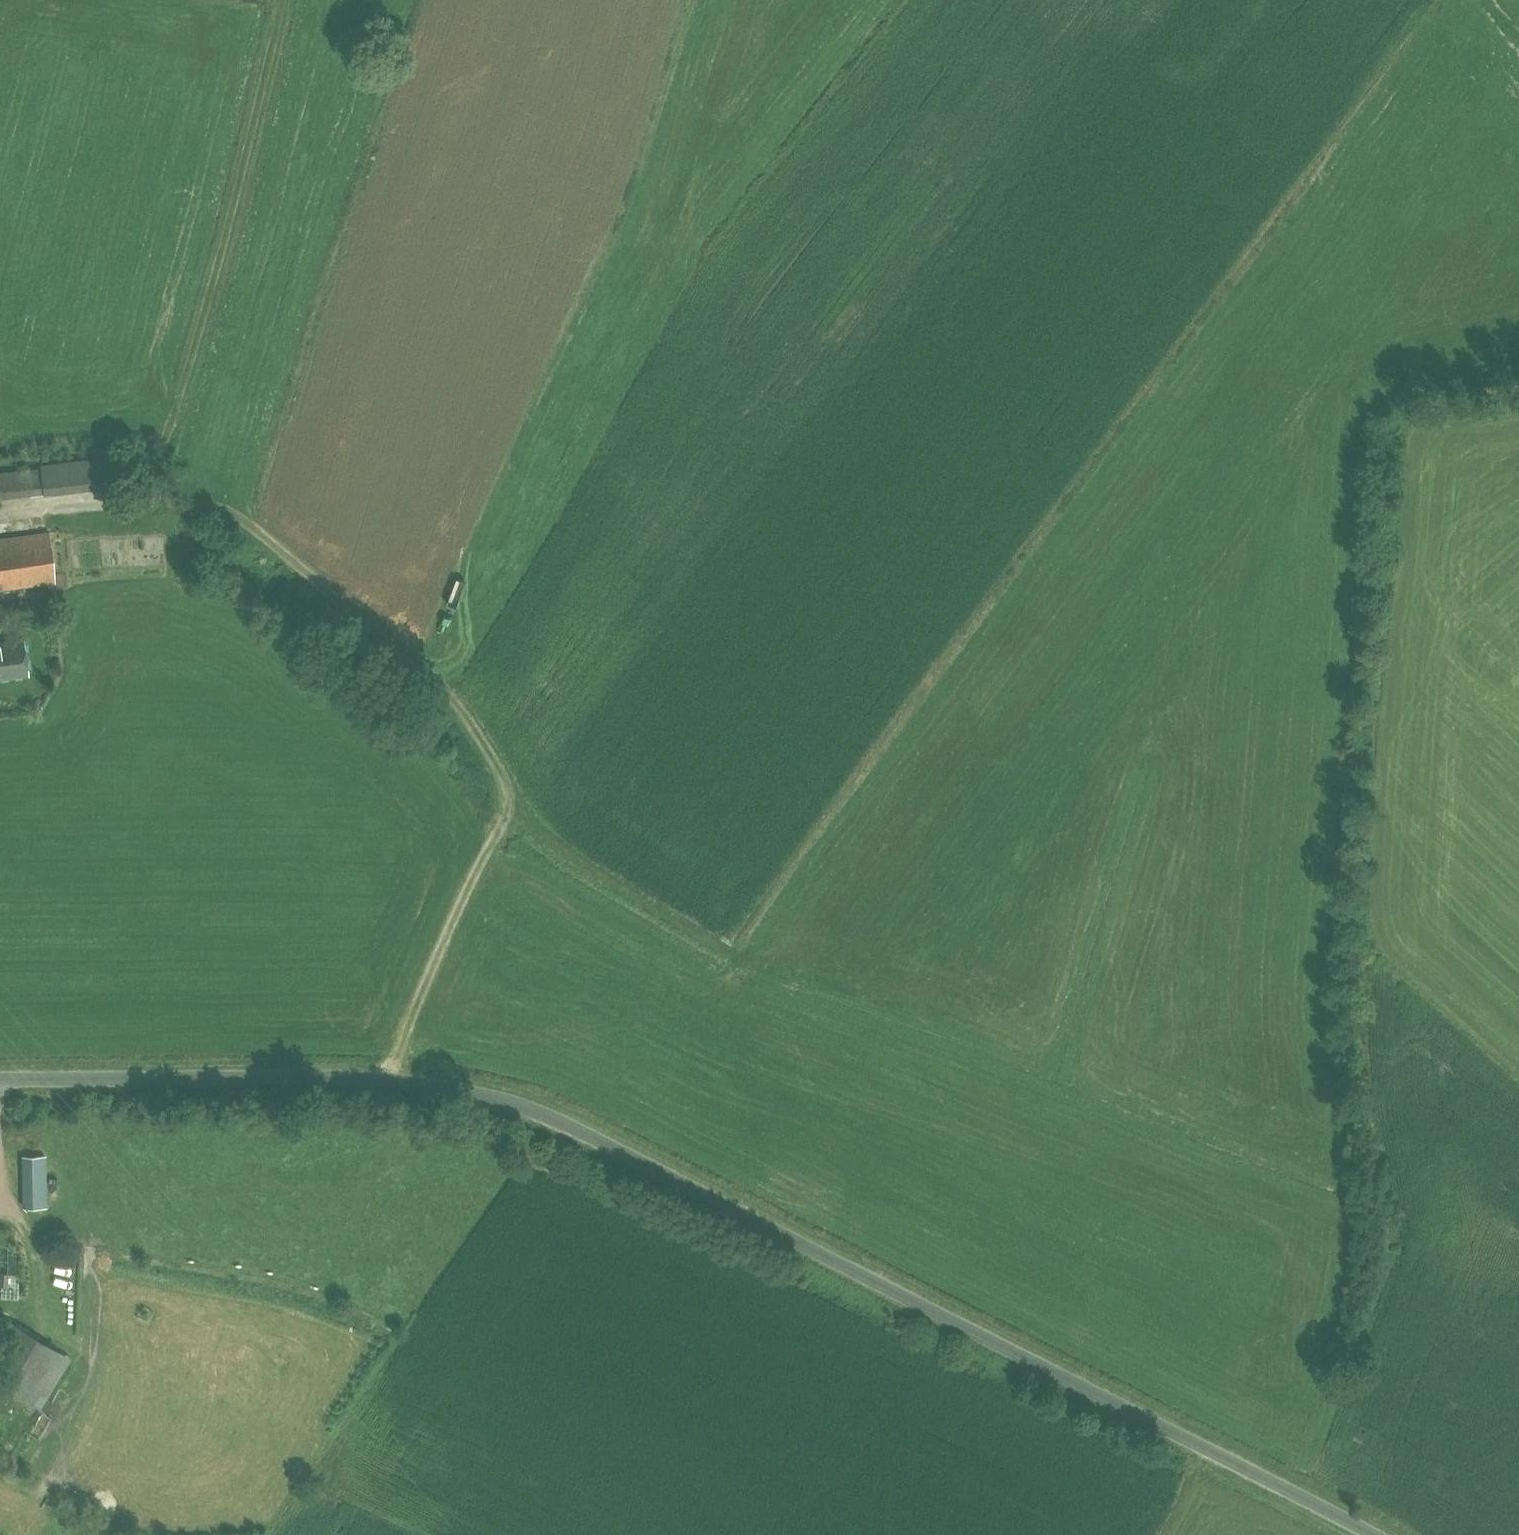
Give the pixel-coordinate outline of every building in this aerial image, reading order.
[(45,493),(106,487),(103,455),(36,463),(37,468),(0,472),(0,498),(45,493)] [(48,532),(0,538),(0,590),(55,582),(48,532)] [(28,674),(23,638),(0,642),(0,678),(28,674)] [(46,1155),(21,1157),(24,1207),(48,1206),(46,1155)] [(71,1358),(15,1322),(0,1346),(0,1385),(40,1409),(71,1358)]
